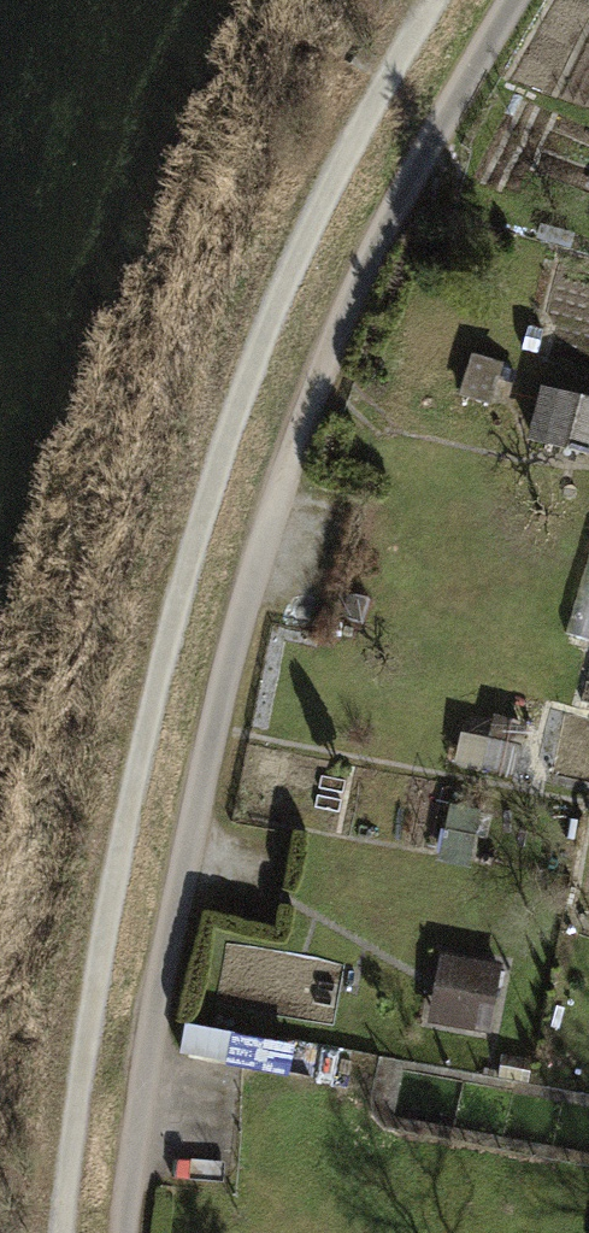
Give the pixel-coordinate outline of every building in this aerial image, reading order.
[(538,447),(588,453),(588,399),(544,394),(538,447)] [(446,953),(438,1019),(499,1027),(507,961),(446,953)]
